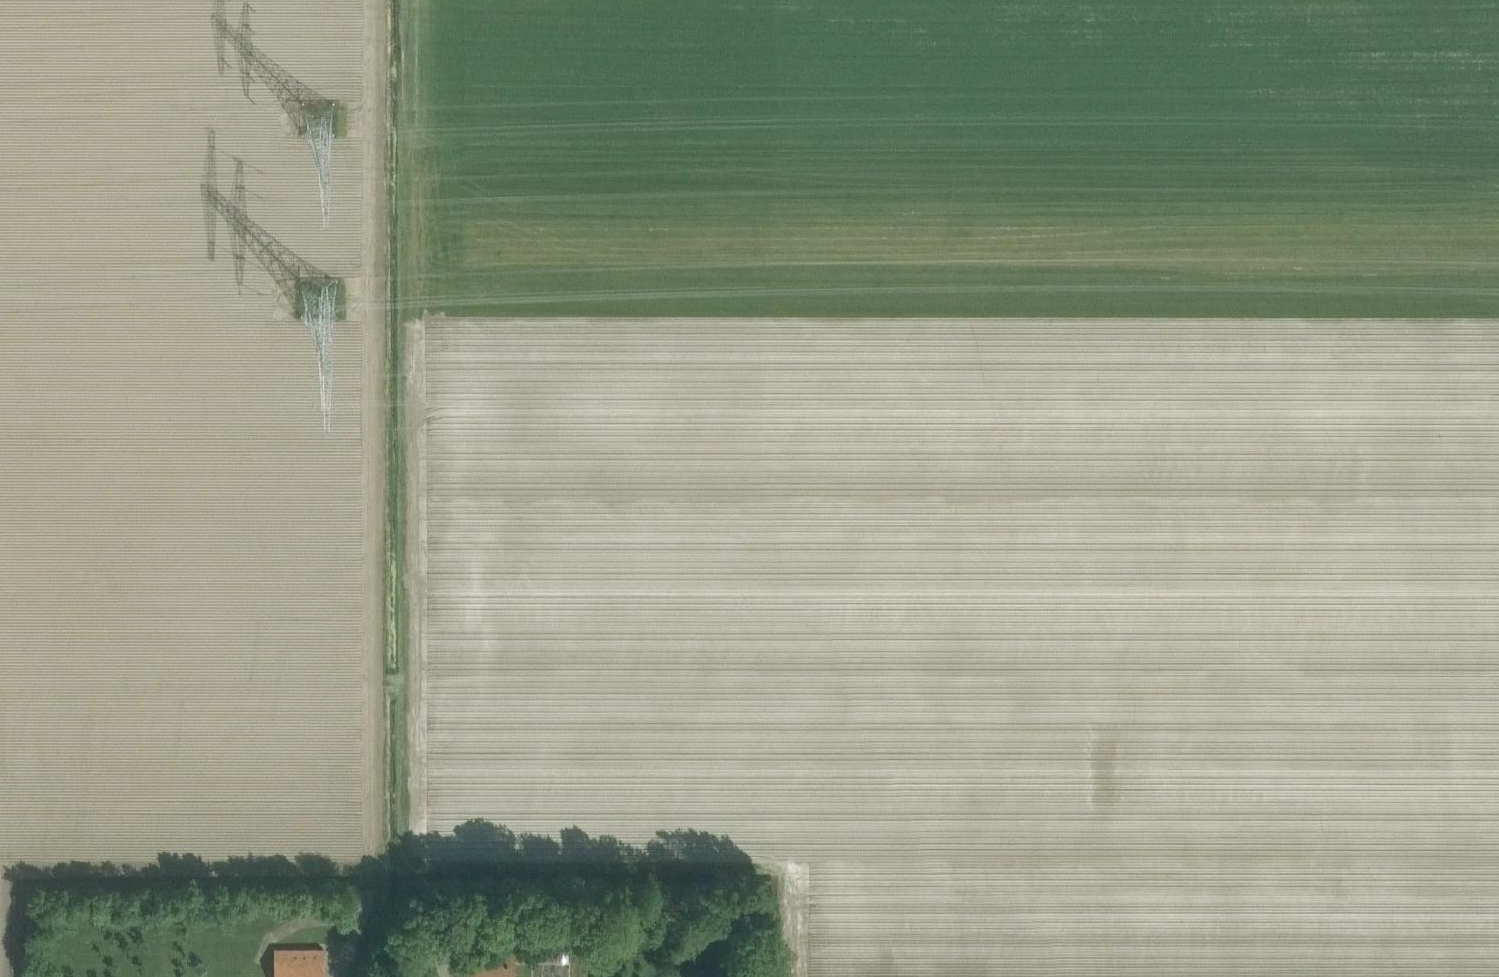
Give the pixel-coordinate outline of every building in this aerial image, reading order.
[(274,951),(274,976),(323,976),(323,950),(274,951)] [(465,976),(514,976),(515,951),(465,951),(465,976)]
